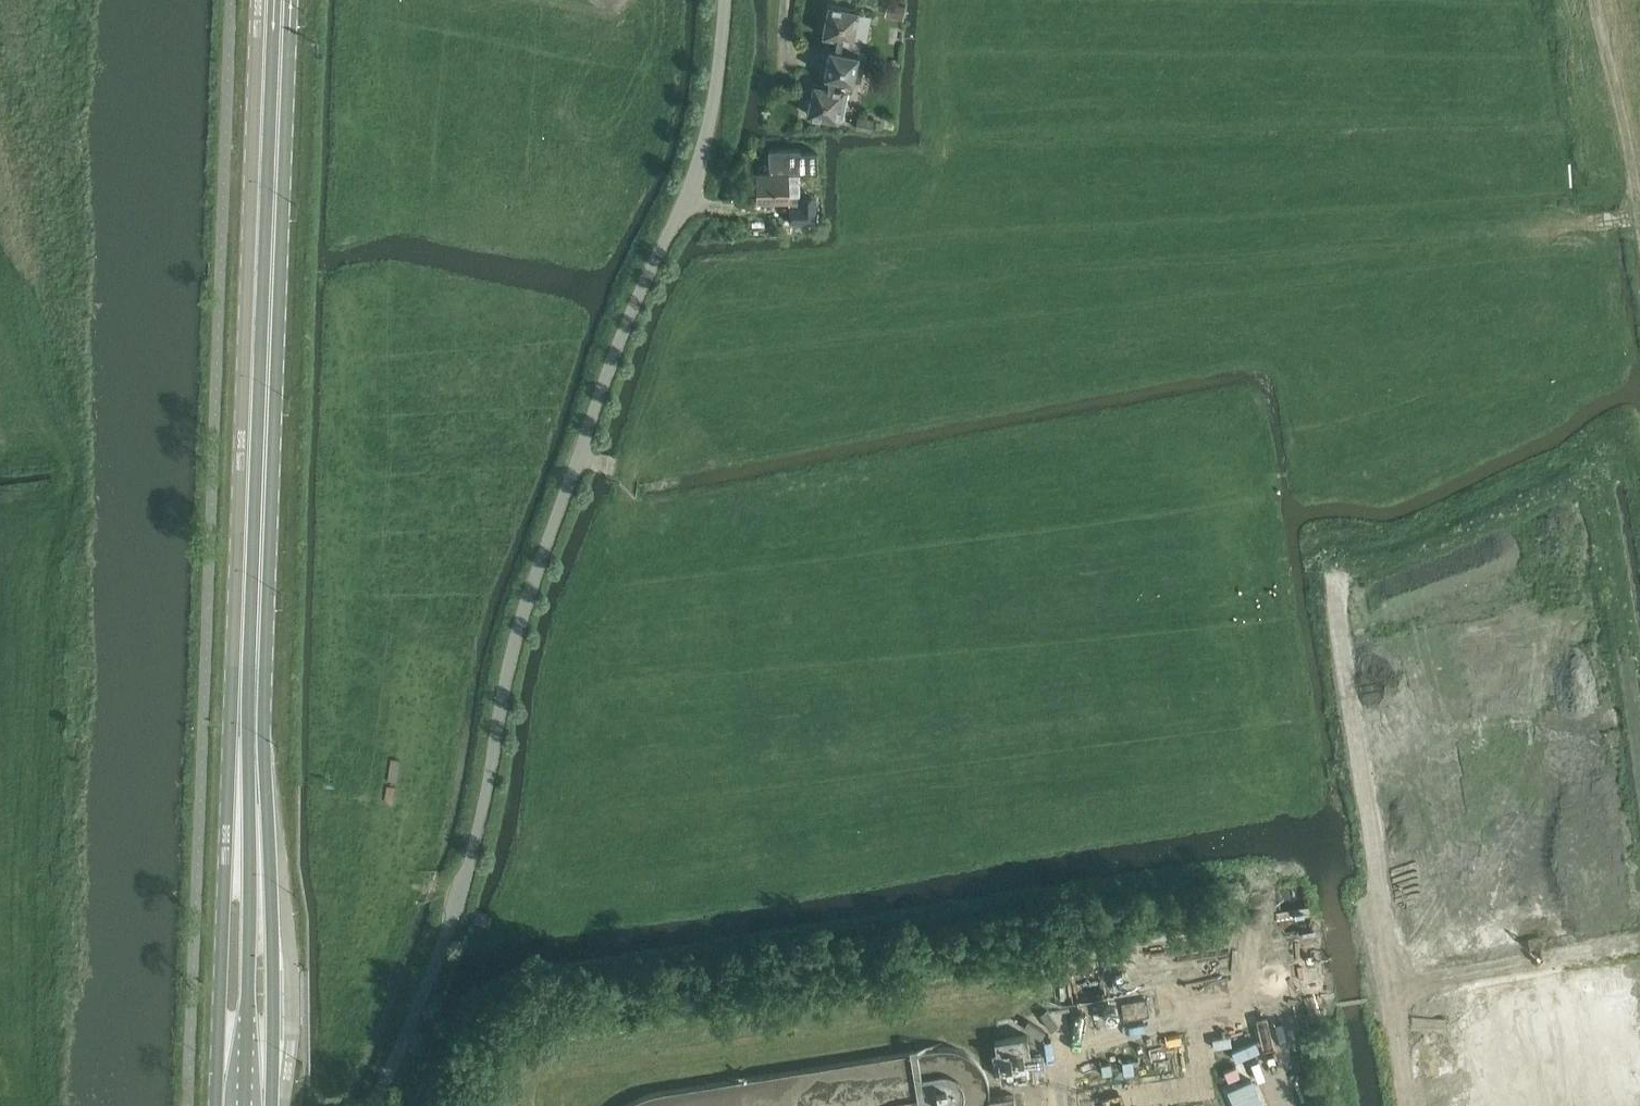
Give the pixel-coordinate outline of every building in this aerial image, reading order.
[(827,60),(863,67),(866,54),(859,53),(861,41),(853,40),(859,10),(828,3),(822,35),(831,36),(827,60)] [(905,8),(886,4),(884,16),(902,20),(905,8)] [(863,67),(827,60),(822,84),(813,82),(807,113),(838,120),(844,90),(851,91),(854,80),(860,81),(863,67)] [(873,131),(875,118),(858,115),(855,129),(873,131)] [(800,149),(769,149),(770,172),(789,171),(817,171),(817,152),(800,152),(800,149)] [(756,201),(789,200),(789,171),(770,172),(756,172),(756,201)] [(823,224),(823,221),(823,215),(825,215),(825,198),(802,198),(802,224),(823,224)] [(1029,1053),(1027,1036),(995,1041),(1001,1080),(1033,1075),(1031,1065),(1043,1063),(1041,1051),(1029,1053)] [(1015,1097),(989,1100),(988,1105),(987,1105),(1016,1105),(1015,1097)]
